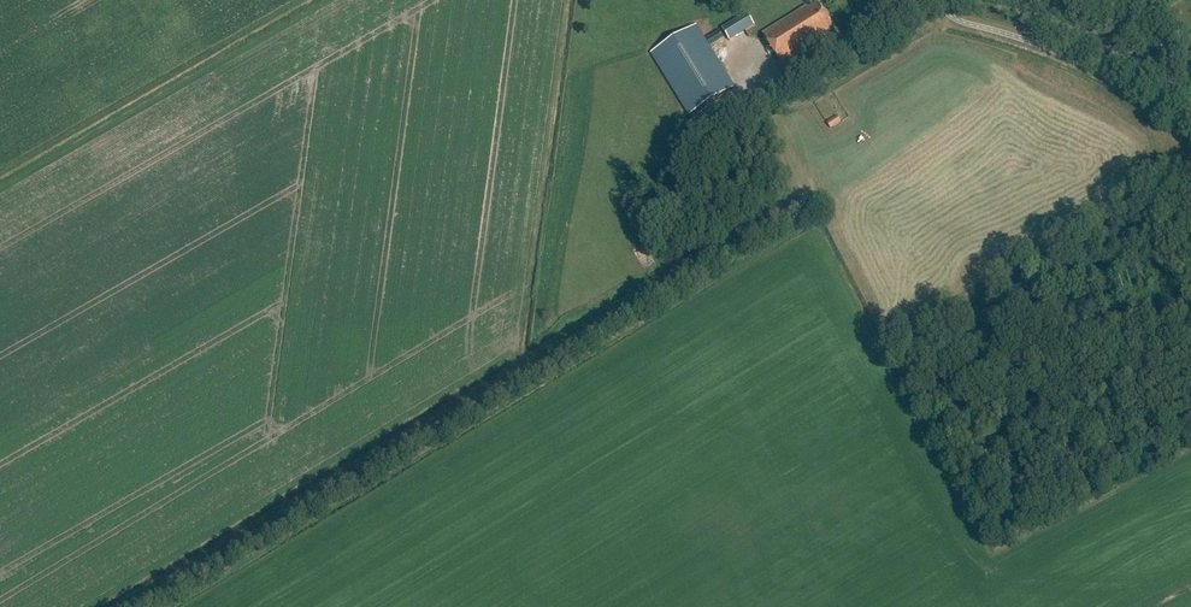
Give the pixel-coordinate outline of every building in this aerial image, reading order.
[(822,39),(836,30),(819,3),(809,9),(808,6),(763,34),(784,67),(824,42),(822,39)] [(749,14),(723,29),(730,41),(756,26),(749,14)] [(697,26),(651,54),(689,116),(735,88),(710,47),(724,39),(719,31),(706,39),(697,26)] [(827,124),(830,129),(840,123),(837,118),(827,124)]
